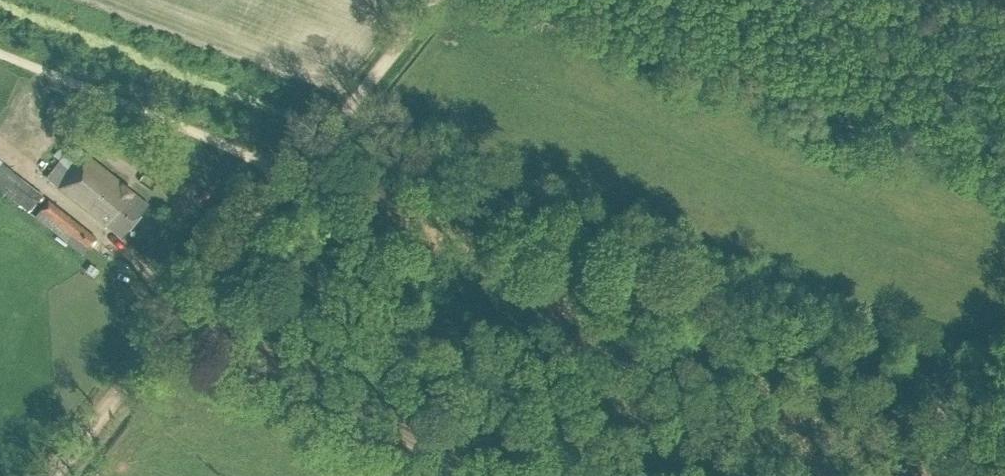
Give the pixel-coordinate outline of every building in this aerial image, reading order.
[(84,151),(56,186),(61,190),(121,237),(149,202),(89,155),(84,151)] [(28,211),(42,193),(0,160),(0,189),(28,211)] [(82,254),(88,247),(96,237),(48,199),(40,209),(34,217),(82,254)]
